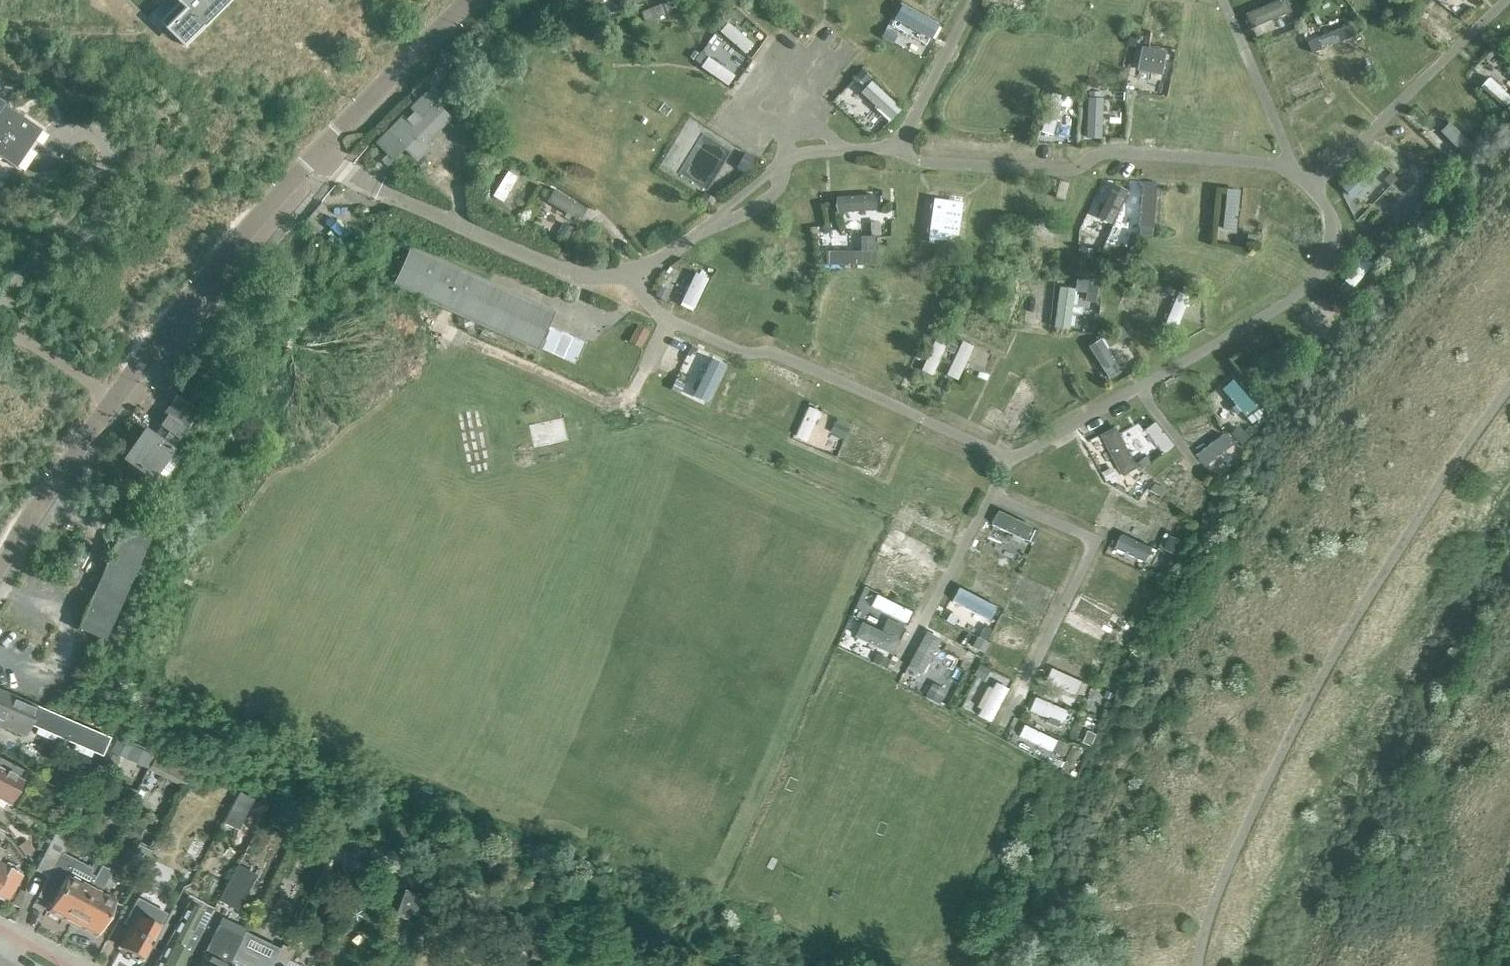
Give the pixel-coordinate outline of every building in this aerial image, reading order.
[(187,7),(168,25),(188,46),(232,0),(180,0),(187,7)] [(644,18),(677,8),(674,0),(661,0),(641,6),(644,18)] [(1246,10),(1253,26),(1290,10),(1286,0),(1269,0),(1246,10)] [(1013,1),(1011,11),(1026,14),(1028,4),(1013,1)] [(689,6),(680,9),(683,16),(692,13),(689,6)] [(736,8),(730,15),(739,22),(744,16),(736,8)] [(1416,13),(1408,24),(1418,31),(1426,20),(1416,13)] [(745,50),(753,41),(728,18),(719,28),(745,50)] [(1317,25),(1305,30),(1313,49),(1356,33),(1351,21),(1320,33),(1317,25)] [(886,28),(881,36),(892,43),(897,34),(886,28)] [(714,31),(695,60),(729,82),(748,53),(714,31)] [(1129,36),(1127,44),(1135,46),(1137,38),(1129,36)] [(1149,37),(1148,47),(1159,48),(1159,38),(1149,37)] [(1309,46),(1300,49),(1304,62),(1314,58),(1309,46)] [(694,50),(690,56),(694,59),(699,53),(694,50)] [(862,67),(854,76),(864,86),(872,76),(862,67)] [(1509,98),(1509,94),(1489,75),(1482,83),(1504,104),(1509,98)] [(873,77),(860,90),(890,118),(902,105),(873,77)] [(1169,91),(1167,100),(1177,102),(1179,93),(1169,91)] [(1327,91),(1317,98),(1324,107),(1334,100),(1327,91)] [(436,102),(435,102),(426,93),(410,108),(413,111),(406,117),(404,115),(377,142),(388,152),(381,159),(387,165),(405,147),(416,158),(427,147),(423,142),(448,117),(451,121),(464,108),(448,92),(437,103),(436,102)] [(1070,135),(1069,92),(1045,93),(1046,135),(1070,135)] [(1197,96),(1195,108),(1207,109),(1209,98),(1197,96)] [(17,164),(41,128),(1,101),(3,99),(0,97),(0,153),(17,164)] [(1347,113),(1341,118),(1348,127),(1354,122),(1347,113)] [(1438,132),(1463,149),(1472,137),(1447,119),(1438,132)] [(474,130),(463,141),(472,150),(483,139),(474,130)] [(745,152),(736,167),(738,168),(749,174),(757,159),(745,152)] [(424,155),(415,164),(420,170),(429,161),(424,155)] [(1456,155),(1448,162),(1458,172),(1465,164),(1456,155)] [(1412,162),(1404,170),(1416,182),(1424,173),(1412,162)] [(507,167),(493,193),(505,199),(519,174),(507,167)] [(1391,171),(1383,179),(1390,185),(1397,177),(1391,171)] [(1094,211),(1111,220),(1128,187),(1110,178),(1094,211)] [(1065,200),(1069,182),(1060,180),(1055,197),(1065,200)] [(1238,226),(1240,186),(1226,185),(1224,225),(1238,226)] [(553,187),(547,200),(583,216),(589,203),(553,187)] [(836,193),(837,210),(878,206),(877,189),(836,193)] [(704,191),(697,202),(710,210),(716,198),(704,191)] [(798,194),(790,197),(792,205),(801,203),(798,194)] [(931,196),(930,238),(960,238),(961,197),(931,196)] [(516,201),(507,216),(516,221),(524,206),(516,201)] [(880,220),(870,221),(871,235),(881,235),(880,220)] [(1247,221),(1245,232),(1254,234),(1255,223),(1247,221)] [(566,223),(559,235),(567,239),(573,228),(566,223)] [(1308,223),(1304,232),(1313,237),(1318,227),(1308,223)] [(1140,226),(1140,234),(1152,235),(1152,227),(1140,226)] [(1202,227),(1200,245),(1207,246),(1209,228),(1202,227)] [(412,245),(393,285),(536,350),(555,310),(412,245)] [(1083,247),(1082,257),(1092,258),(1093,248),(1083,247)] [(798,254),(786,255),(787,268),(799,266),(798,254)] [(1109,258),(1107,270),(1123,273),(1126,261),(1109,258)] [(680,302),(694,308),(709,274),(695,268),(680,302)] [(728,272),(723,282),(731,285),(736,275),(728,272)] [(1018,277),(1017,287),(1029,288),(1030,279),(1018,277)] [(1076,277),(1075,290),(1087,292),(1089,279),(1076,277)] [(660,285),(655,295),(666,300),(670,290),(660,285)] [(828,289),(825,300),(832,302),(836,292),(828,289)] [(805,297),(800,312),(810,315),(812,309),(811,309),(813,299),(805,297)] [(883,307),(879,316),(889,320),(893,311),(883,307)] [(957,324),(953,333),(962,337),(966,327),(957,324)] [(641,348),(650,331),(638,325),(629,342),(641,348)] [(1122,325),(1103,337),(1109,347),(1128,335),(1122,325)] [(551,326),(541,348),(574,363),(584,341),(551,326)] [(1325,326),(1317,334),(1325,342),(1333,334),(1325,326)] [(932,374),(946,341),(935,336),(921,370),(932,374)] [(946,372),(958,377),(974,343),(962,338),(946,372)] [(949,342),(946,349),(953,353),(957,345),(949,342)] [(918,350),(914,357),(919,359),(922,352),(918,350)] [(709,400),(726,360),(711,354),(694,394),(709,400)] [(1056,356),(1044,364),(1050,374),(1063,367),(1056,356)] [(204,360),(200,366),(212,375),(216,369),(204,360)] [(979,371),(976,377),(985,381),(988,375),(979,371)] [(1233,377),(1223,386),(1246,412),(1256,403),(1233,377)] [(675,379),(671,388),(680,393),(684,384),(675,379)] [(755,379),(752,385),(762,389),(764,383),(757,380),(755,379)] [(164,412),(168,414),(161,424),(154,434),(147,430),(128,457),(154,476),(201,410),(177,394),(164,412)] [(792,397),(787,410),(798,415),(804,402),(792,397)] [(807,404),(794,434),(805,439),(819,409),(807,404)] [(1019,411),(1013,422),(1024,428),(1031,417),(1019,411)] [(1039,412),(1032,416),(1037,426),(1044,421),(1039,412)] [(1160,452),(1171,445),(1155,419),(1143,426),(1160,452)] [(833,421),(828,433),(842,439),(848,427),(833,421)] [(1114,424),(1098,433),(1119,474),(1136,465),(1114,424)] [(1239,424),(1229,433),(1240,445),(1250,436),(1239,424)] [(1225,433),(1194,448),(1201,462),(1231,447),(1225,433)] [(1144,456),(1135,463),(1140,469),(1149,463),(1144,456)] [(1109,467),(1099,473),(1104,482),(1114,476),(1109,467)] [(1087,483),(1086,488),(1095,491),(1097,487),(1087,483)] [(1152,483),(1148,490),(1160,497),(1164,490),(1152,483)] [(1163,509),(1160,515),(1169,520),(1172,514),(1163,509)] [(902,519),(898,527),(904,531),(908,522),(902,519)] [(124,593),(150,536),(126,525),(100,582),(80,627),(104,638),(124,593)] [(1029,528),(1023,539),(1031,543),(1036,532),(1029,528)] [(1118,531),(1110,546),(1142,561),(1150,546),(1118,531)] [(1038,533),(1034,542),(1043,547),(1047,538),(1038,533)] [(1168,536),(1162,550),(1177,556),(1183,543),(1168,536)] [(883,542),(879,550),(886,553),(890,546),(883,542)] [(898,547),(893,557),(924,572),(929,562),(898,547)] [(1018,573),(1013,583),(1020,586),(1024,576),(1018,573)] [(949,599),(985,618),(993,604),(957,585),(949,599)] [(1152,590),(1147,601),(1157,606),(1162,595),(1152,590)] [(905,621),(910,609),(875,592),(869,603),(905,621)] [(1112,612),(1105,624),(1114,629),(1120,617),(1112,612)] [(1000,614),(994,625),(1003,630),(1009,618),(1000,614)] [(885,619),(880,630),(897,638),(902,627),(885,619)] [(982,627),(977,637),(985,642),(991,631),(982,627)] [(906,670),(924,676),(938,634),(920,628),(906,670)] [(976,637),(970,647),(983,653),(988,643),(985,642),(977,637),(976,637)] [(990,641),(986,653),(1019,665),(1024,653),(990,641)] [(875,653),(871,662),(883,668),(887,659),(875,653)] [(978,664),(972,675),(983,681),(989,670),(978,664)] [(1045,666),(1039,682),(1075,695),(1081,678),(1045,666)] [(1111,678),(1106,689),(1115,693),(1120,682),(1111,678)] [(991,719),(1004,687),(987,680),(974,713),(991,719)] [(931,683),(923,697),(937,705),(945,691),(931,683)] [(1105,689),(1101,698),(1112,702),(1116,694),(1105,689)] [(0,691),(0,725),(19,733),(25,719),(29,721),(36,706),(0,691)] [(1034,694),(1027,707),(1059,722),(1065,708),(1034,694)] [(29,721),(28,725),(32,727),(101,757),(109,738),(62,717),(44,709),(36,706),(29,721)] [(1086,730),(1080,742),(1090,746),(1095,734),(1086,730)] [(1056,739),(1051,751),(1062,757),(1068,745),(1056,739)] [(115,740),(110,751),(125,759),(130,748),(115,740)] [(130,748),(125,759),(145,768),(151,755),(131,746),(130,748)] [(193,771),(156,753),(147,770),(184,788),(193,771)] [(5,760),(0,757),(0,800),(9,804),(27,772),(15,766),(5,760)] [(94,758),(89,770),(97,773),(102,762),(94,758)] [(237,793),(222,823),(236,830),(252,800),(237,793)] [(294,821),(272,809),(265,822),(288,834),(294,821)] [(64,826),(60,833),(68,837),(71,829),(64,826)] [(54,834),(35,869),(48,876),(68,841),(54,834)] [(147,842),(153,845),(156,838),(151,835),(147,842)] [(17,846),(25,856),(32,851),(25,841),(17,846)] [(138,845),(137,846),(127,866),(140,873),(152,852),(138,845)] [(59,858),(37,897),(50,903),(46,910),(70,923),(100,866),(93,862),(90,868),(73,859),(70,864),(59,858)] [(374,859),(366,873),(384,884),(393,870),(374,859)] [(6,903),(21,875),(0,863),(0,900),(6,903)] [(236,865),(217,901),(236,911),(255,875),(236,865)] [(100,866),(70,923),(93,935),(111,901),(97,893),(103,881),(102,880),(107,870),(100,866)] [(403,889),(393,916),(406,921),(408,914),(416,917),(424,897),(403,889)] [(19,890),(11,904),(19,908),(24,892),(19,890)] [(175,927),(154,965),(182,965),(202,929),(193,925),(201,911),(187,904),(175,927)] [(140,960),(157,928),(134,916),(118,948),(128,953),(129,958),(134,961),(137,958),(140,960)] [(235,948),(240,938),(217,926),(202,955),(197,965),(226,965),(235,948)] [(532,943),(529,958),(540,961),(543,946),(532,943)] [(284,947),(280,945),(271,965),(250,955),(235,948),(226,965),(274,965),(284,947)] [(284,947),(274,965),(296,965),(287,962),(292,951),(284,947)]
